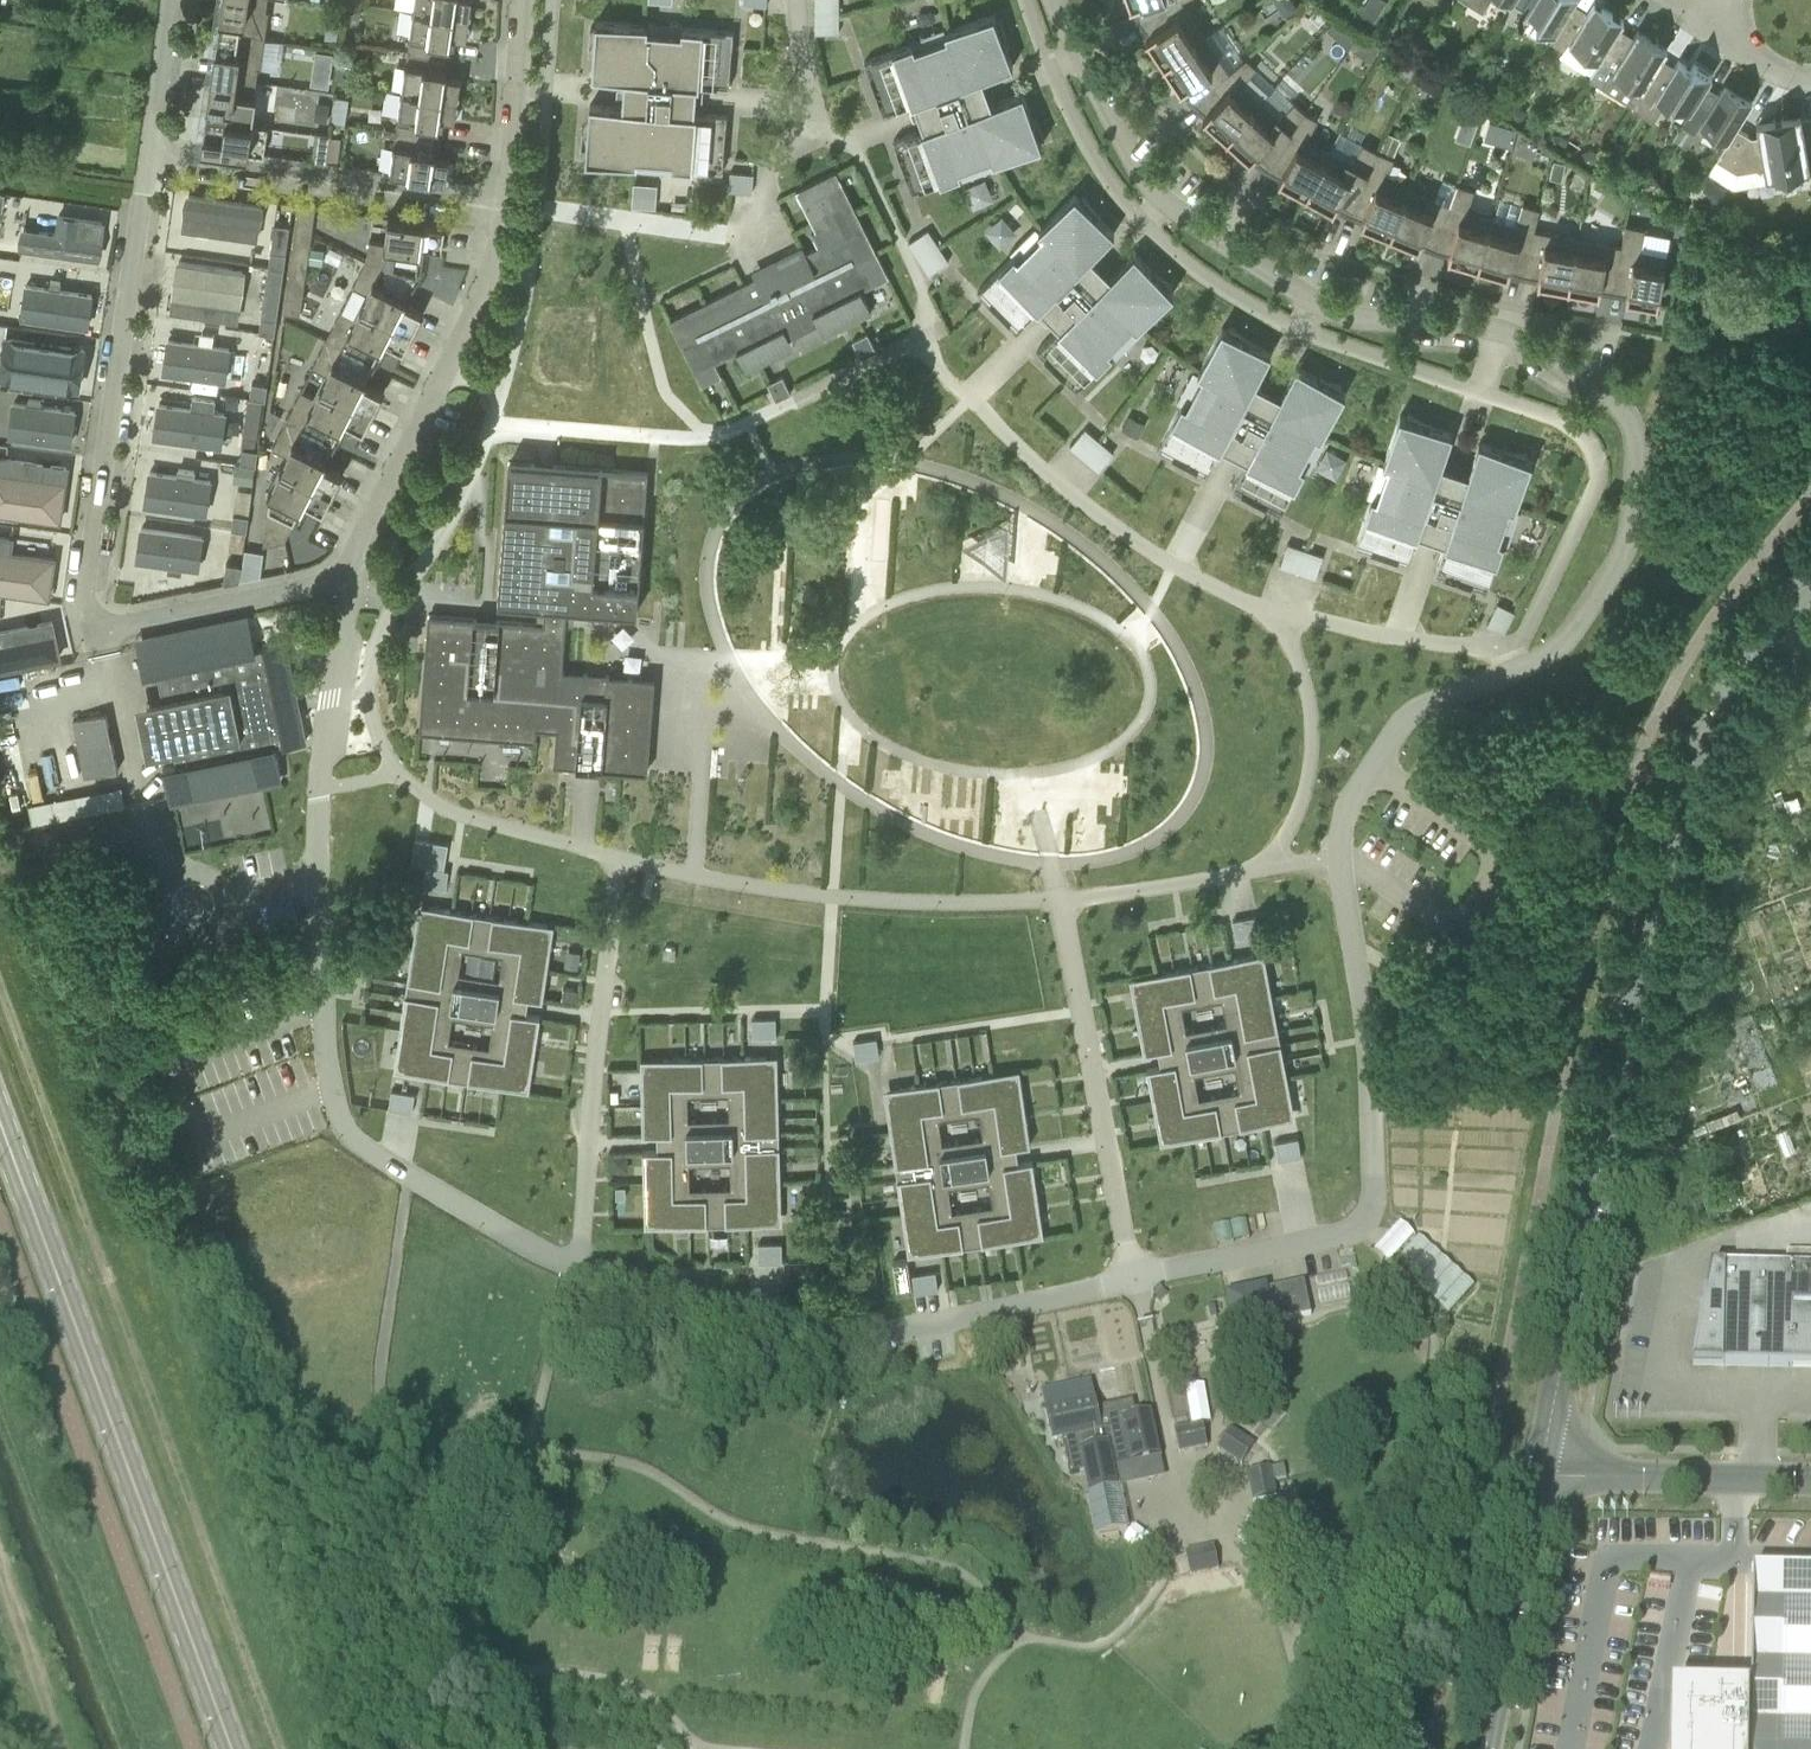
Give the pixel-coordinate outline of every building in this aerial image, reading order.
[(265,37),(269,9),(267,9),(268,0),(223,0),(218,31),(265,37)] [(472,0),(416,0),(415,8),(414,8),(413,9),(470,17),(472,0)] [(840,0),(816,0),(816,32),(840,32),(840,0)] [(1182,0),(1129,0),(1131,6),(1136,4),(1142,20),(1182,0)] [(1164,64),(1207,35),(1207,34),(1206,35),(1183,0),(1182,0),(1142,20),(1151,34),(1146,38),(1164,64)] [(1484,11),(1491,0),(1465,0),(1484,11)] [(1574,2),(1575,0),(1513,0),(1513,1),(1538,18),(1537,20),(1555,32),(1574,2)] [(1569,41),(1598,60),(1619,27),(1624,19),(1594,0),(1588,10),(1574,2),(1555,32),(1550,40),(1564,49),(1569,41)] [(451,35),(467,38),(470,17),(413,9),(413,10),(414,10),(411,34),(410,34),(409,36),(410,36),(409,49),(448,55),(450,42),(452,42),(452,40),(451,40),(451,35)] [(914,43),(865,61),(873,84),(879,82),(881,89),(876,90),(884,113),(915,102),(925,129),(894,140),(902,163),(908,161),(910,167),(904,169),(913,192),(962,174),(963,178),(995,167),(994,163),(1042,145),(1034,122),(1032,117),(1023,93),(992,104),(983,77),(1014,66),(1004,41),(1003,37),(994,14),(945,32),(944,28),(912,39),(914,43)] [(588,136),(586,160),(638,164),(638,169),(671,171),(672,167),(723,171),(725,146),(720,146),(720,141),(726,141),(728,115),(695,113),(697,84),(730,87),(732,61),(726,60),(727,56),(732,56),(734,32),(682,28),(683,23),(649,20),(649,25),(646,25),(597,21),(595,45),(601,46),(600,52),(594,52),(593,76),(625,79),(623,107),(590,105),(588,129),(594,130),(594,136),(588,136)] [(1643,88),(1660,60),(1668,48),(1638,29),(1634,35),(1619,27),(1598,60),(1599,60),(1590,74),(1605,83),(1613,70),(1643,88)] [(212,74),(257,80),(259,66),(261,67),(265,37),(218,31),(212,74)] [(1195,101),(1230,71),(1207,36),(1208,36),(1207,35),(1164,64),(1181,90),(1186,87),(1195,101)] [(332,82),(335,48),(317,47),(314,81),(332,82)] [(459,98),(461,77),(446,75),(446,70),(448,71),(448,68),(447,68),(448,55),(409,49),(407,63),(406,62),(405,65),(406,65),(403,89),(402,89),(402,90),(459,98)] [(1227,138),(1262,99),(1261,99),(1243,83),(1259,66),(1248,56),(1230,71),(1195,101),(1207,112),(1204,117),(1227,138)] [(1691,110),(1698,99),(1712,75),(1694,64),(1691,68),(1678,60),(1673,68),(1660,60),(1643,88),(1633,105),(1659,121),(1672,99),(1691,110)] [(206,116),(253,123),(257,95),(255,95),(257,80),(212,74),(206,116)] [(1728,139),(1736,126),(1753,100),(1724,82),(1710,106),(1698,99),(1691,110),(1682,124),(1695,132),(1701,123),(1728,139)] [(440,116),(456,119),(459,98),(402,90),(401,91),(402,91),(399,116),(398,115),(398,117),(399,118),(397,131),(437,136),(439,123),(440,124),(440,122),(439,121),(440,116)] [(1254,155),(1266,166),(1307,110),(1298,101),(1282,119),(1262,101),(1263,100),(1262,99),(1227,138),(1250,159),(1254,155)] [(1279,179),(1306,194),(1331,149),(1330,148),(1330,149),(1309,138),(1320,117),(1307,110),(1266,166),(1281,175),(1279,179)] [(1736,126),(1728,139),(1719,155),(1739,167),(1759,165),(1765,173),(1766,177),(1773,175),(1774,184),(1806,178),(1804,170),(1810,169),(1801,113),(1756,121),(1759,135),(1752,136),(1736,126)] [(202,145),(264,154),(268,125),(253,123),(206,116),(202,145)] [(1486,135),(1512,143),(1518,125),(1492,117),(1486,135)] [(312,161),(328,163),(332,134),(316,131),(312,161)] [(447,180),(450,159),(434,156),(435,151),(436,152),(436,150),(435,149),(437,136),(397,131),(395,144),(394,144),(393,146),(394,146),(391,170),(390,170),(390,172),(447,180)] [(1348,211),(1350,211),(1379,150),(1367,143),(1356,163),(1332,150),(1332,149),(1331,149),(1306,194),(1334,209),(1336,204),(1348,211)] [(1361,222),(1390,234),(1410,186),(1409,186),(1409,187),(1388,178),(1397,157),(1379,150),(1350,211),(1363,217),(1361,222)] [(1556,160),(1552,178),(1564,180),(1568,163),(1556,160)] [(744,283),(670,320),(683,347),(702,385),(722,375),(716,362),(724,358),(737,351),(747,370),(774,356),(770,348),(790,338),(819,324),(820,326),(841,316),(845,324),(872,311),(861,290),(875,283),(889,276),(877,251),(843,183),(837,170),(797,190),(817,229),(812,232),(819,245),(805,253),(744,283)] [(754,173),(753,173),(730,171),(729,190),(730,190),(753,192),(754,173)] [(970,181),(970,199),(991,200),(991,181),(970,181)] [(1448,257),(1478,266),(1493,216),(1492,216),(1471,210),(1477,189),(1458,183),(1451,204),(1435,247),(1450,251),(1448,257)] [(1433,246),(1435,247),(1451,204),(1411,188),(1411,187),(1410,186),(1390,234),(1419,247),(1421,241),(1433,246)] [(177,227),(254,238),(260,201),(182,190),(177,227)] [(1015,254),(978,291),(995,309),(999,305),(1004,309),(1000,313),(1017,331),(1041,307),(1061,327),(1037,351),(1055,368),(1059,364),(1063,369),(1059,373),(1077,390),(1113,353),(1116,356),(1140,332),(1137,329),(1174,293),(1157,275),(1154,272),(1135,253),(1112,277),(1092,256),(1115,233),(1096,215),(1093,211),(1076,194),(1039,231),(1036,228),(1012,252),(1015,254)] [(300,203),(295,240),(311,242),(316,206),(300,203)] [(1524,273),(1535,229),(1540,207),(1525,203),(1519,224),(1494,217),(1494,216),(1493,216),(1478,266),(1508,274),(1510,269),(1524,273)] [(21,248),(107,259),(110,238),(82,234),(85,215),(58,212),(55,229),(25,225),(21,248)] [(370,240),(367,258),(418,274),(421,250),(422,250),(423,248),(421,247),(422,243),(428,244),(443,246),(446,224),(428,221),(389,216),(388,218),(389,218),(386,242),(370,240)] [(275,222),(271,251),(287,253),(290,225),(275,222)] [(1626,298),(1658,304),(1667,253),(1666,253),(1665,253),(1644,250),(1648,227),(1626,223),(1622,246),(1614,290),(1627,292),(1626,298)] [(950,260),(929,229),(909,242),(930,273),(950,260)] [(1538,282),(1569,287),(1578,236),(1577,236),(1577,237),(1535,229),(1524,273),(1539,276),(1538,282)] [(1600,287),(1614,290),(1622,246),(1579,238),(1579,237),(1578,236),(1569,287),(1599,293),(1600,287)] [(311,242),(295,240),(289,276),(306,279),(311,242)] [(269,266),(285,268),(287,253),(271,251),(269,266)] [(367,258),(353,286),(367,293),(362,304),(414,330),(423,312),(404,302),(406,298),(418,274),(367,258)] [(173,299),(236,308),(242,269),(178,259),(173,299)] [(285,268),(269,266),(262,316),(277,318),(285,268)] [(284,313),(301,315),(306,279),(289,276),(284,313)] [(27,315),(94,325),(98,295),(24,284),(19,314),(20,314),(27,315)] [(342,309),(328,338),(374,361),(382,346),(385,340),(404,349),(414,330),(362,304),(356,316),(342,309)] [(262,316),(260,332),(275,334),(277,318),(262,316)] [(74,371),(78,339),(53,336),(55,325),(0,318),(0,372),(13,363),(74,371)] [(1182,403),(1158,449),(1180,460),(1182,455),(1188,458),(1185,463),(1207,475),(1222,446),(1247,459),(1232,488),(1254,500),(1256,495),(1262,498),(1259,503),(1281,514),(1305,468),(1309,470),(1324,440),(1321,438),(1346,392),(1324,381),(1320,379),(1296,366),(1281,395),(1256,382),(1271,353),(1248,341),(1244,339),(1222,327),(1198,373),(1196,372),(1180,402),(1182,403)] [(853,340),(861,357),(876,350),(868,333),(853,340)] [(166,374),(224,382),(224,381),(229,346),(228,346),(171,338),(166,374)] [(328,338),(313,367),(326,374),(321,385),(373,411),(382,392),(363,383),(365,378),(374,361),(328,338)] [(768,382),(776,399),(791,392),(783,375),(768,382)] [(251,397),(266,399),(268,384),(253,382),(251,397)] [(302,390),(287,418),(334,442),(343,427),(345,420),(364,430),(373,411),(321,385),(315,396),(302,390)] [(240,416),(259,419),(262,403),(243,400),(240,416)] [(7,433),(73,442),(77,410),(11,401),(10,401),(7,433)] [(153,438),(222,448),(221,448),(227,410),(158,401),(153,438)] [(1372,496),(1355,546),(1379,553),(1381,548),(1387,550),(1385,556),(1408,564),(1419,532),(1446,541),(1435,573),(1458,581),(1460,575),(1466,577),(1464,583),(1487,591),(1504,542),(1507,542),(1518,511),(1515,510),(1532,460),(1509,452),(1505,451),(1480,442),(1469,474),(1442,464),(1453,433),(1428,425),(1423,423),(1400,415),(1383,464),(1380,463),(1369,495),(1372,496)] [(1129,416),(1123,427),(1139,436),(1145,424),(1129,416)] [(287,418),(273,447),(287,455),(282,465),(281,465),(280,467),(281,467),(333,492),(342,473),(323,463),(325,459),(326,459),(327,458),(326,457),(334,442),(287,418)] [(871,440),(881,430),(872,422),(862,432),(871,440)] [(1114,452),(1086,428),(1071,446),(1099,470),(1114,452)] [(241,463),(257,465),(259,450),(243,447),(241,463)] [(425,654),(419,731),(428,732),(535,740),(537,741),(538,727),(557,729),(554,764),(565,765),(573,766),(579,766),(602,768),(648,772),(656,678),(563,671),(568,606),(638,612),(649,472),(509,461),(498,600),(546,604),(545,624),(428,615),(428,622),(425,654)] [(271,492),(264,545),(285,540),(302,507),(303,508),(304,506),(302,505),(305,501),(324,510),(333,492),(281,467),(270,489),(269,489),(268,490),(271,492)] [(144,506),(200,515),(206,477),(149,469),(144,506)] [(69,520),(74,479),(0,470),(0,512),(69,520)] [(232,528),(247,530),(249,515),(234,513),(232,528)] [(203,534),(141,525),(136,557),(198,566),(203,534)] [(1280,565),(1316,577),(1324,555),(1288,543),(1280,565)] [(57,596),(62,554),(0,547),(0,589),(57,596)] [(241,579),(261,575),(264,553),(245,551),(241,579)] [(225,583),(241,579),(243,564),(227,562),(225,583)] [(1515,611),(1498,603),(1488,624),(1505,632),(1515,611)] [(284,746),(306,741),(286,643),(263,647),(264,649),(255,650),(250,624),(138,647),(144,675),(158,672),(163,699),(140,704),(151,756),(174,751),(177,765),(163,768),(169,796),(281,772),(275,746),(284,744),(284,746)] [(60,630),(0,641),(0,669),(65,657),(60,630)] [(74,719),(86,775),(118,768),(107,712),(74,719)] [(30,805),(33,824),(126,804),(122,786),(30,805)] [(417,837),(415,862),(427,863),(425,884),(446,886),(450,839),(417,837)] [(554,925),(528,921),(429,906),(419,905),(413,946),(407,987),(428,990),(522,1005),(523,997),(543,1000),(548,971),(550,954),(554,925)] [(1164,1049),(1166,1057),(1280,1036),(1272,994),(1265,953),(1255,955),(1156,974),(1130,979),(1136,1008),(1139,1024),(1141,1037),(1144,1053),(1164,1049)] [(522,1005),(428,990),(407,987),(401,1029),(394,1070),(404,1072),(428,1075),(503,1087),(529,1090),(534,1061),(538,1032),(541,1016),(520,1013),(522,1005)] [(776,1016),(754,1017),(754,1037),(777,1036),(776,1016)] [(1280,1036),(1166,1057),(1167,1065),(1147,1069),(1150,1085),(1153,1098),(1156,1114),(1161,1143),(1187,1138),(1286,1120),(1296,1118),(1288,1077),(1280,1036)] [(877,1038),(854,1041),(856,1059),(880,1056),(877,1038)] [(664,1142),(780,1139),(779,1097),(778,1055),(768,1056),(668,1058),(641,1059),(642,1088),(642,1105),(643,1118),(643,1134),(663,1134),(664,1142)] [(891,1130),(897,1171),(1012,1154),(1011,1146),(1031,1143),(1028,1127),(1027,1115),(1024,1099),(1020,1069),(994,1073),(894,1088),(885,1089),(891,1130)] [(780,1139),(664,1142),(664,1150),(644,1150),(644,1167),(644,1180),(645,1197),(645,1226),(672,1225),(738,1224),(772,1223),(782,1223),(781,1181),(780,1139)] [(1012,1154),(897,1171),(903,1214),(909,1255),(919,1253),(1018,1239),(1044,1235),(1040,1206),(1038,1189),(1036,1177),(1033,1159),(1013,1162),(1012,1154)] [(1393,1261),(1450,1312),(1476,1284),(1403,1218),(1376,1247),(1392,1262),(1393,1261)] [(1711,1267),(1706,1293),(1722,1293),(1721,1339),(1697,1338),(1692,1364),(1810,1366),(1810,1269),(1711,1267)] [(914,1272),(917,1289),(940,1285),(937,1268),(914,1272)] [(1246,1294),(1230,1297),(1237,1330),(1270,1323),(1310,1315),(1309,1308),(1303,1281),(1263,1290),(1246,1294)] [(1114,1466),(1160,1456),(1151,1412),(1136,1415),(1132,1401),(1096,1408),(1095,1400),(1045,1411),(1051,1441),(1062,1439),(1069,1475),(1084,1471),(1089,1494),(1118,1487),(1114,1466)] [(1179,1453),(1202,1447),(1204,1424),(1174,1429),(1179,1453)] [(1217,1449),(1241,1465),(1254,1445),(1230,1429),(1217,1449)] [(1253,1501),(1276,1496),(1271,1469),(1247,1473),(1253,1501)] [(1160,1558),(1179,1527),(1146,1506),(1127,1537),(1160,1558)] [(1237,1537),(1256,1549),(1271,1525),(1252,1513),(1237,1537)] [(1190,1575),(1218,1570),(1213,1546),(1185,1552),(1190,1575)] [(1753,1571),(1750,1739),(1750,1748),(1810,1748),(1810,1572),(1753,1571)]
